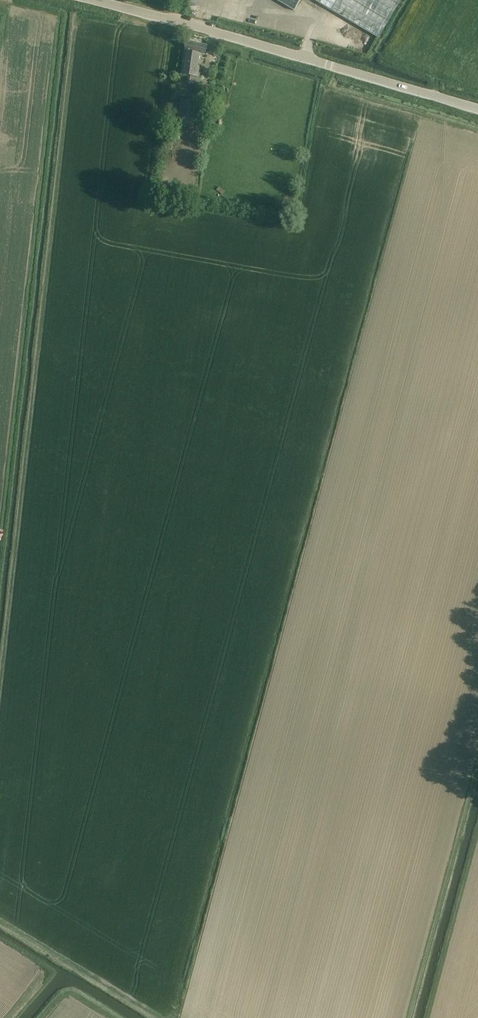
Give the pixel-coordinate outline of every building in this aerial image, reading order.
[(294,11),(300,0),(276,0),(294,11)] [(384,30),(401,0),(313,0),(379,38),(384,30)] [(186,41),(185,50),(187,51),(182,74),(196,77),(202,54),(205,55),(207,46),(186,41)] [(177,95),(179,82),(174,81),(171,100),(175,100),(176,95),(177,95)] [(177,124),(195,126),(199,100),(180,98),(177,124)]
